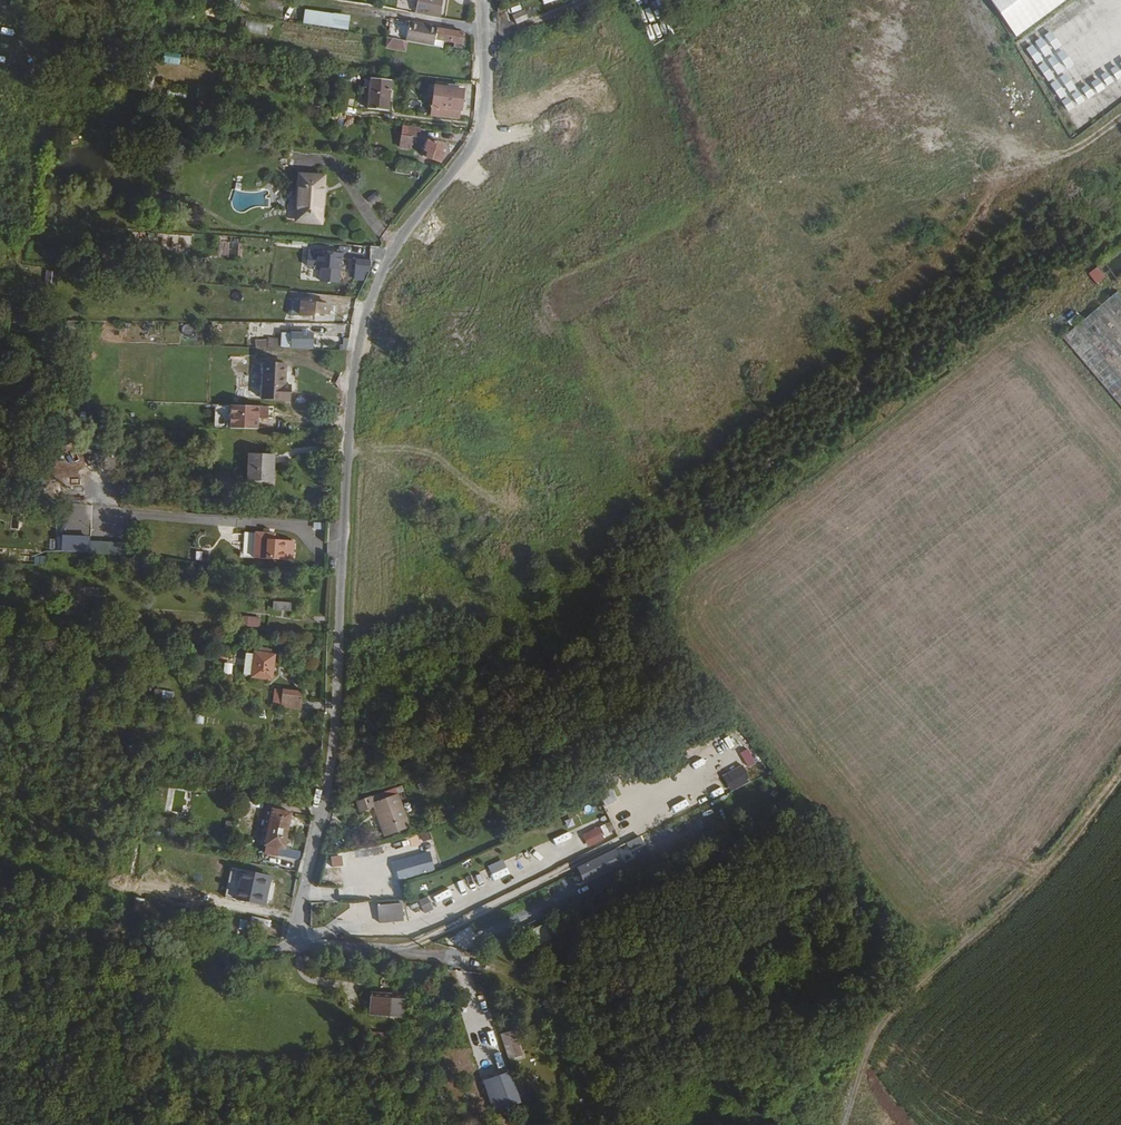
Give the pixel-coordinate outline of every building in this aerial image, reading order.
[(239,9),(239,0),(184,0),(184,5),(239,9)] [(440,0),(420,0),(418,14),(440,18),(442,0),(440,0)] [(1067,0),(990,0),(1014,35),(1067,0)] [(1077,129),(1120,100),(1120,0),(1100,0),(1052,30),(1063,46),(1064,50),(1051,58),(1044,60),(1050,56),(1033,61),(1077,129)] [(1058,9),(1062,17),(1088,0),(1072,0),(1058,9)] [(303,25),(349,29),(350,15),(304,10),(303,25)] [(522,21),(519,13),(505,18),(509,27),(522,21)] [(426,18),(417,17),(400,14),(397,29),(401,29),(401,26),(409,27),(410,19),(420,20),(420,25),(425,25),(426,18)] [(429,26),(437,28),(439,21),(430,19),(429,26)] [(247,21),(246,32),(266,35),(267,24),(247,21)] [(437,31),(435,38),(397,31),(395,41),(434,47),(435,42),(463,47),(465,36),(453,33),(453,30),(448,29),(448,33),(437,31)] [(1027,39),(1019,45),(1031,62),(1053,47),(1046,37),(1039,42),(1034,35),(1027,40),(1027,39)] [(179,66),(181,55),(164,52),(162,62),(179,66)] [(394,83),(374,81),(370,111),(392,114),(394,83)] [(449,112),(445,112),(444,121),(464,123),(467,94),(452,92),(449,112)] [(713,106),(708,96),(702,98),(707,109),(713,106)] [(414,140),(402,138),(400,148),(412,150),(414,140)] [(431,144),(427,155),(429,156),(428,161),(442,165),(444,156),(442,155),(444,148),(431,144)] [(421,168),(400,165),(399,175),(413,177),(413,179),(420,180),(421,168)] [(324,217),(328,180),(304,177),(299,214),(324,217)] [(322,227),(324,217),(299,214),(298,223),(322,227)] [(340,283),(343,255),(310,252),(308,268),(318,269),(317,280),(340,283)] [(356,274),(370,275),(372,271),(372,262),(357,261),(356,274)] [(1088,274),(1096,285),(1106,278),(1098,267),(1088,274)] [(1116,293),(1062,339),(1120,408),(1120,299),(1116,293)] [(331,307),(305,305),(304,319),(317,318),(317,316),(331,317),(331,307)] [(266,323),(265,332),(276,334),(278,325),(266,323)] [(316,336),(285,336),(285,352),(316,352),(316,336)] [(255,338),(255,347),(279,348),(280,339),(255,338)] [(412,350),(396,357),(401,369),(417,362),(412,350)] [(261,364),(259,403),(280,404),(282,365),(261,364)] [(141,403),(151,403),(152,396),(141,395),(141,403)] [(293,396),(292,405),(313,406),(314,397),(293,396)] [(260,410),(230,408),(229,428),(259,430),(260,410)] [(252,457),(250,483),(271,485),(273,471),(266,470),(268,458),(252,457)] [(266,470),(273,471),(271,485),(273,485),(276,459),(268,458),(266,470)] [(205,511),(206,492),(196,491),(195,495),(194,510),(205,511)] [(243,533),(243,550),(252,550),(253,533),(243,533)] [(262,535),(260,560),(298,563),(300,543),(280,542),(280,536),(262,535)] [(95,542),(94,555),(125,556),(125,543),(95,542)] [(290,612),(291,602),(272,601),(272,611),(290,612)] [(241,615),(240,624),(255,625),(256,615),(241,615)] [(275,679),(278,656),(251,652),(248,674),(275,679)] [(224,663),(223,674),(232,675),(233,664),(224,663)] [(162,699),(173,700),(173,691),(162,690),(162,699)] [(303,703),(283,700),(284,691),(276,690),(274,707),(302,711),(303,703)] [(303,703),(304,693),(284,691),(283,700),(303,703)] [(701,752),(705,767),(721,762),(717,748),(701,752)] [(722,773),(730,790),(751,781),(743,764),(722,773)] [(387,836),(412,828),(398,787),(354,804),(357,814),(376,807),(387,836)] [(687,810),(702,804),(695,788),(680,795),(687,810)] [(615,804),(616,792),(606,792),(606,803),(615,804)] [(658,806),(665,821),(680,814),(673,799),(658,806)] [(288,813),(269,810),(263,847),(282,850),(288,813)] [(689,823),(698,816),(695,811),(685,817),(689,823)] [(610,821),(582,833),(588,846),(616,834),(610,821)] [(650,845),(675,838),(671,825),(646,833),(650,845)] [(399,848),(431,841),(429,832),(406,836),(407,842),(399,844),(399,848)] [(629,850),(645,843),(642,835),(625,842),(629,850)] [(263,847),(262,855),(281,858),(282,850),(263,847)] [(428,847),(392,858),(399,880),(435,869),(428,847)] [(577,866),(585,882),(625,863),(617,847),(577,866)] [(330,868),(342,868),(341,855),(330,856),(330,868)] [(131,865),(130,873),(143,874),(144,866),(131,865)] [(227,892),(236,892),(236,901),(260,902),(262,871),(228,869),(227,892)] [(379,889),(379,903),(400,901),(399,888),(379,889)] [(435,895),(438,902),(455,896),(452,889),(435,895)] [(427,895),(417,900),(425,913),(434,908),(427,895)] [(376,905),(379,923),(404,920),(402,901),(376,905)] [(269,934),(271,920),(250,916),(250,921),(239,919),(238,928),(269,934)] [(458,985),(467,985),(467,972),(458,972),(458,985)] [(402,1001),(368,1000),(368,1019),(401,1020),(402,1001)] [(505,1050),(517,1047),(513,1030),(501,1033),(505,1050)] [(511,1070),(483,1079),(493,1110),(521,1101),(511,1070)]
